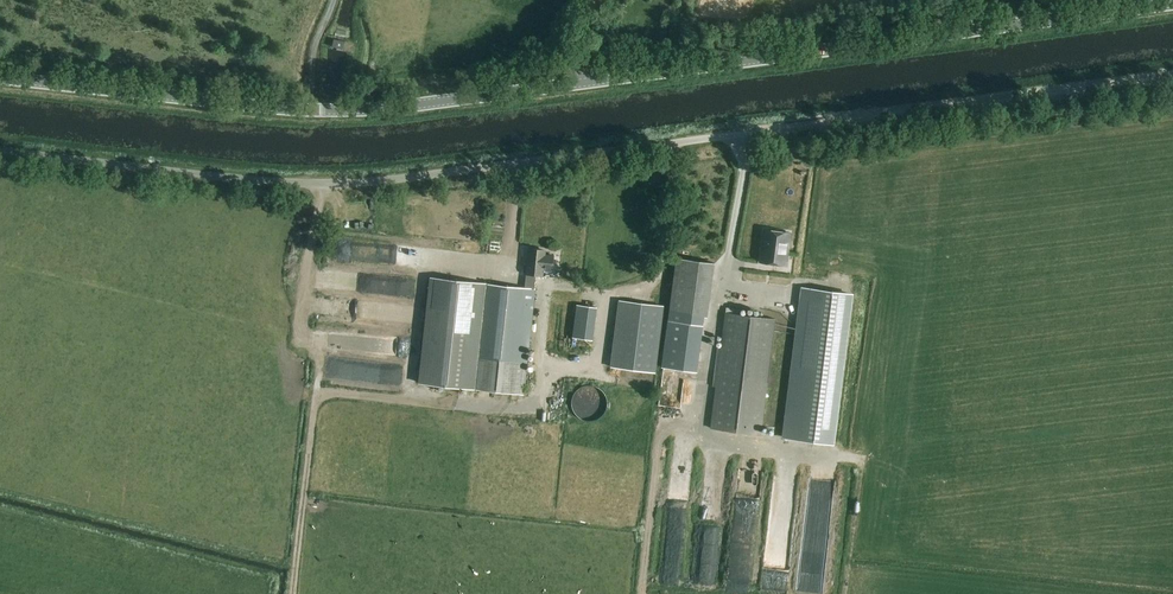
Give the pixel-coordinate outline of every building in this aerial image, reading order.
[(343,49),(345,42),(335,40),(333,47),(343,49)] [(786,264),(790,232),(765,229),(761,261),(786,264)] [(552,270),(553,256),(544,255),(544,250),(529,249),(524,288),(479,283),(471,357),(467,389),(524,395),(527,363),(535,289),(533,289),(535,275),(541,276),(542,269),(552,270)] [(701,369),(714,264),(676,260),(663,365),(701,369)] [(773,282),(775,270),(750,266),(748,278),(773,282)] [(350,281),(351,276),(329,273),(327,283),(360,288),(360,282),(350,281)] [(418,384),(467,389),(471,357),(479,283),(430,278),(418,384)] [(787,438),(835,444),(853,295),(805,289),(787,438)] [(619,302),(612,367),(656,372),(664,307),(619,302)] [(603,336),(603,304),(592,304),(592,336),(603,336)] [(370,332),(382,333),(382,335),(390,335),(388,354),(411,356),(412,334),(413,334),(414,310),(372,308),(370,332)] [(726,308),(725,314),(724,314),(710,429),(761,435),(775,320),(739,316),(739,309),(726,308)] [(367,335),(332,331),(330,347),(365,352),(367,335)] [(381,364),(381,382),(389,382),(390,364),(381,364)] [(683,385),(673,377),(666,385),(676,393),(683,385)] [(579,414),(609,415),(609,396),(579,396),(579,414)] [(540,434),(540,423),(527,424),(528,435),(540,434)] [(796,584),(800,503),(791,502),(790,524),(785,523),(783,568),(782,583),(796,584)] [(704,568),(722,569),(727,507),(709,505),(704,568)] [(814,554),(808,589),(828,592),(839,525),(829,523),(828,529),(821,528),(821,527),(813,526),(810,546),(812,546),(810,553),(814,554)] [(677,526),(676,572),(687,572),(688,526),(677,526)] [(752,585),(755,578),(746,575),(744,582),(752,585)]
